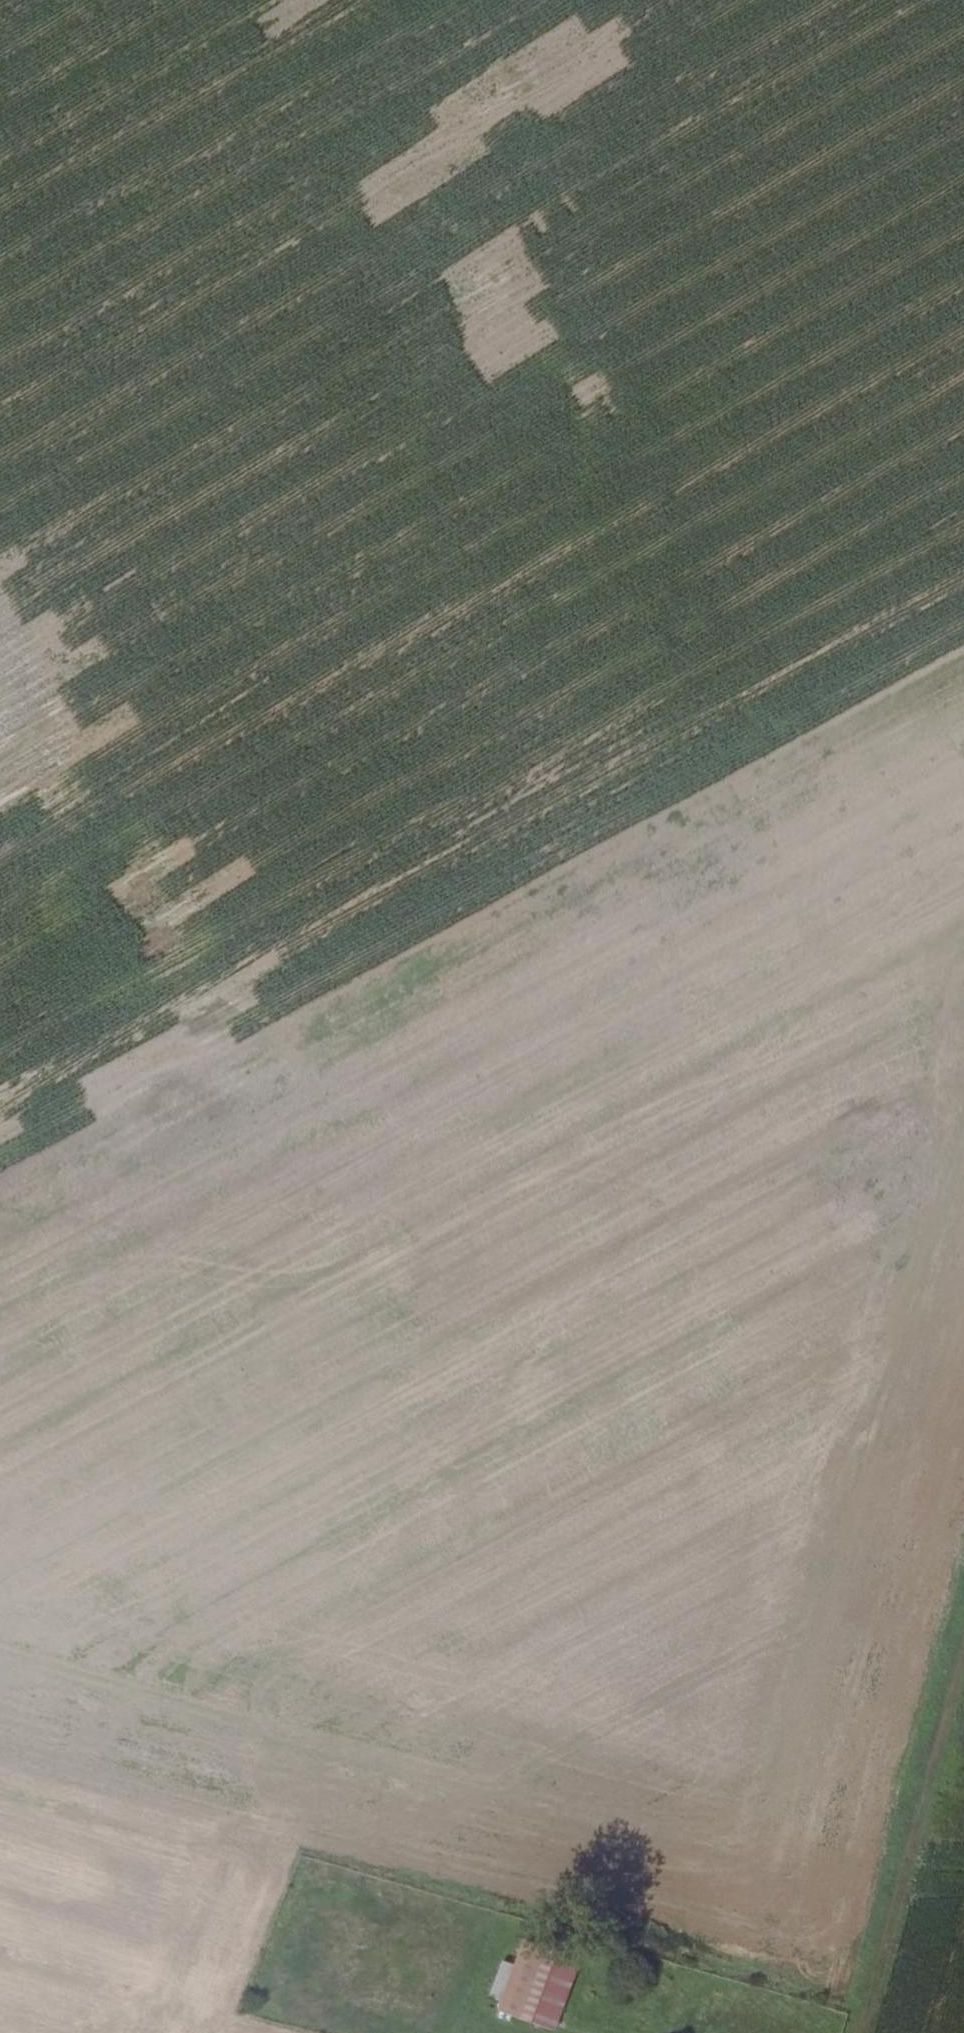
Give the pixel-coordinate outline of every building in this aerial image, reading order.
[(533,2028),(555,1952),(523,1943),(500,2018),(533,2028)]
